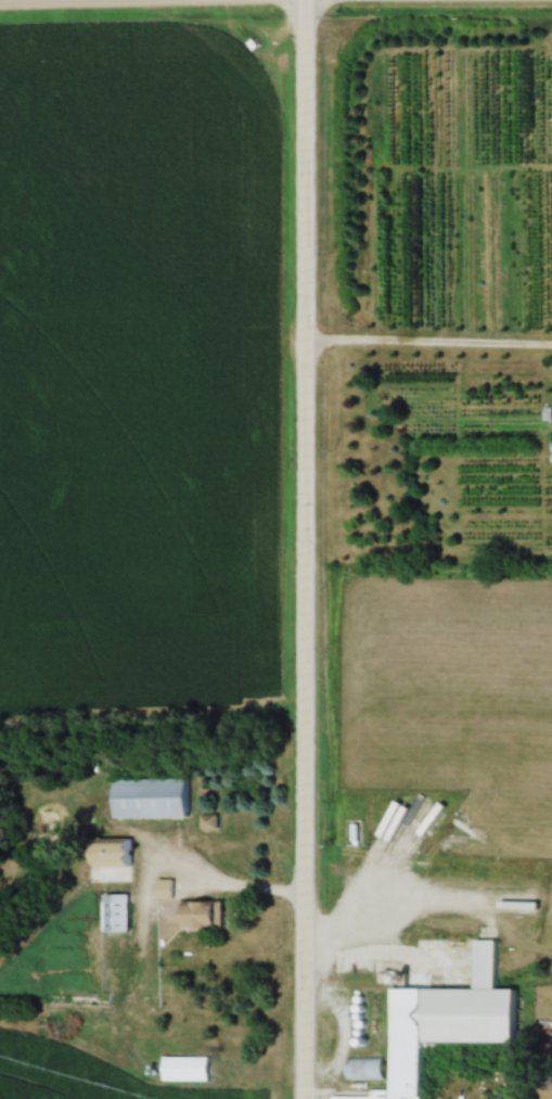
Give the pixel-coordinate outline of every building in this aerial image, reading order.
[(195,817),(195,778),(122,778),(122,817),(195,817)] [(100,844),(100,866),(144,866),(144,844),(100,844)] [(159,879),(159,898),(177,898),(177,879),(159,879)] [(134,932),(134,894),(109,894),(109,932),(134,932)] [(229,901),(183,901),(183,928),(229,928),(229,901)] [(432,1044),(527,1044),(527,989),(505,989),(505,940),(483,940),(483,988),(398,988),(398,1092),(375,1092),(375,1096),(335,1096),(335,1098),(432,1098),(432,1044)] [(167,1081),(214,1081),(214,1056),(167,1056),(167,1081)] [(349,1057),(349,1080),(389,1080),(389,1057),(349,1057)]
